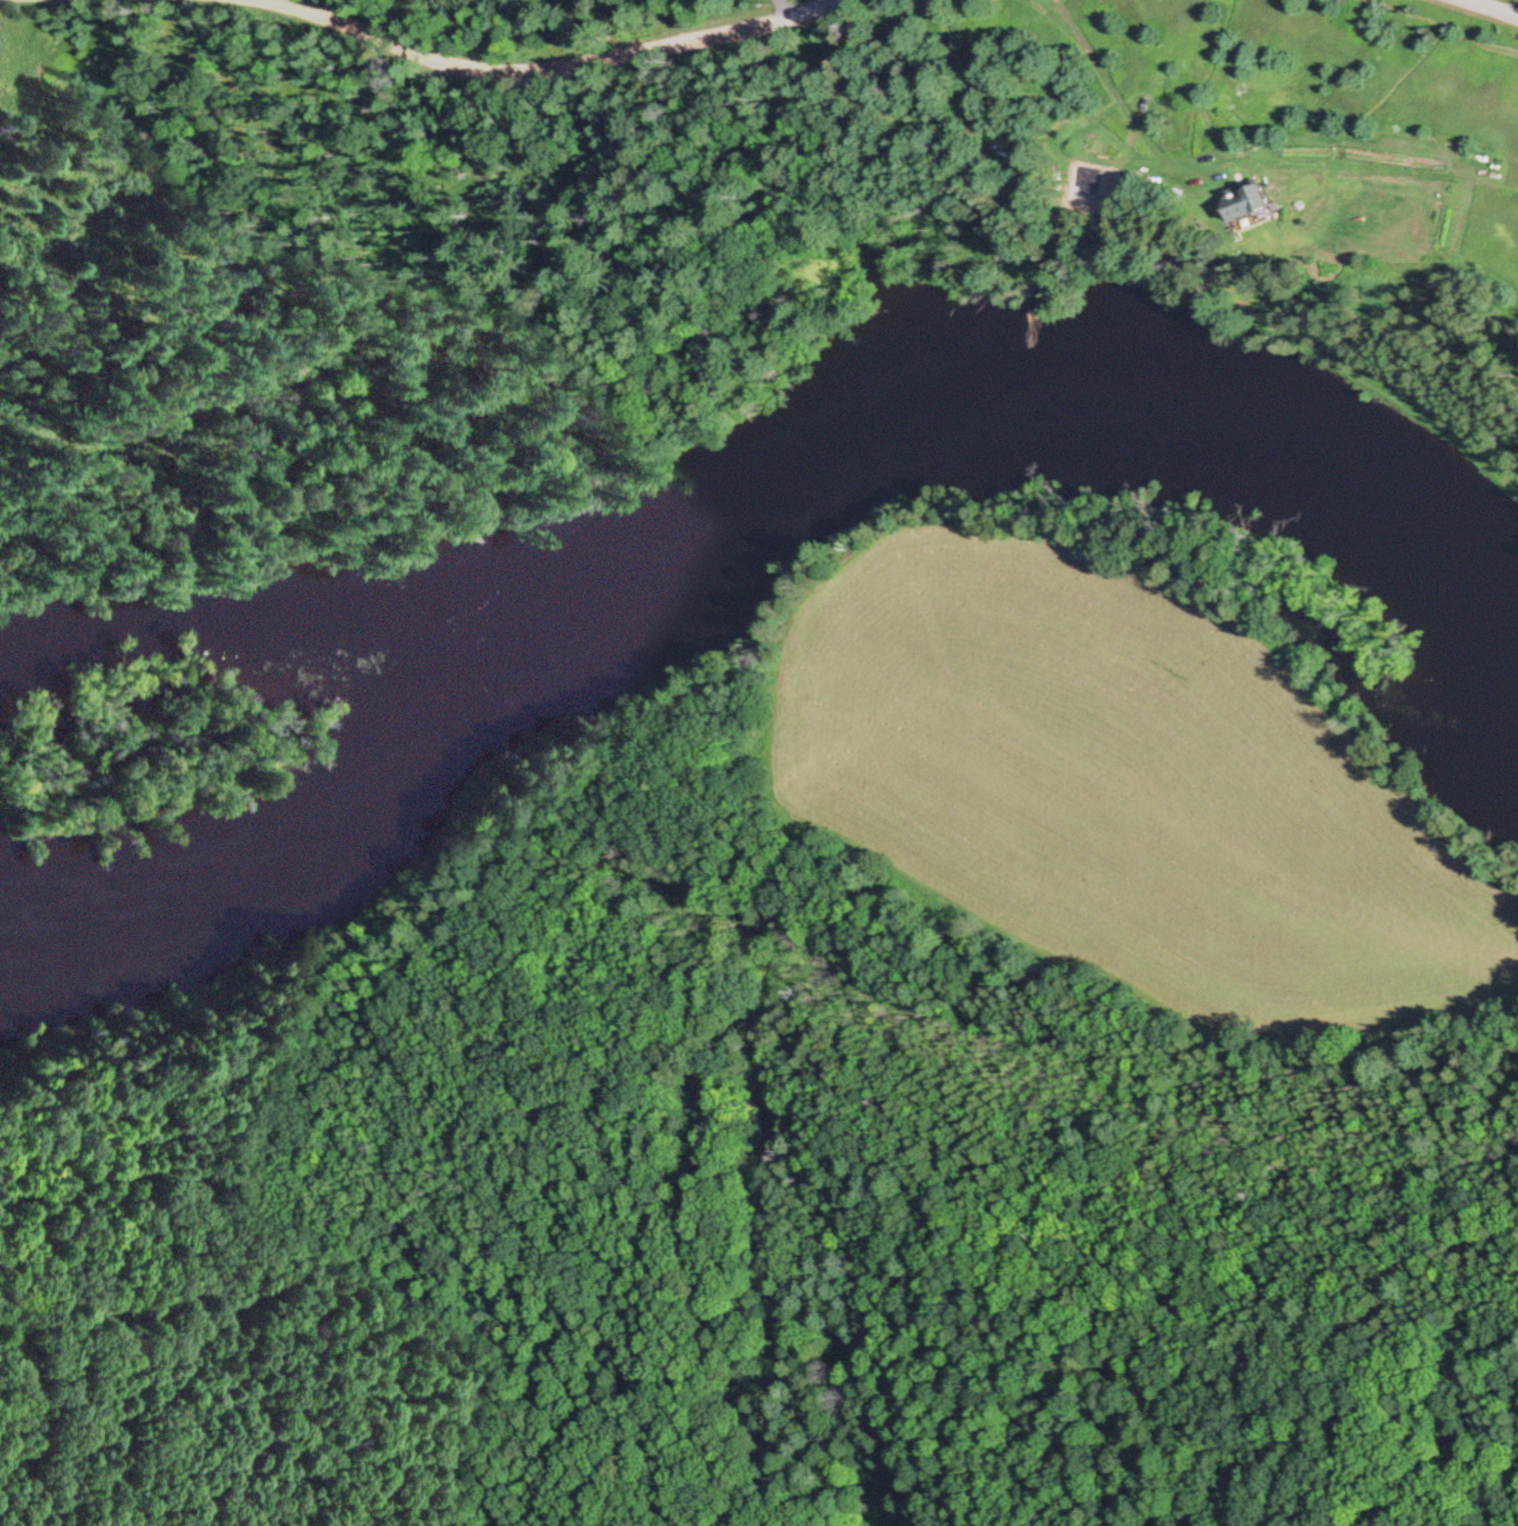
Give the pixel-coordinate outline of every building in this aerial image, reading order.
[(1229,225),(1269,212),(1261,190),(1222,203),(1229,225)]
